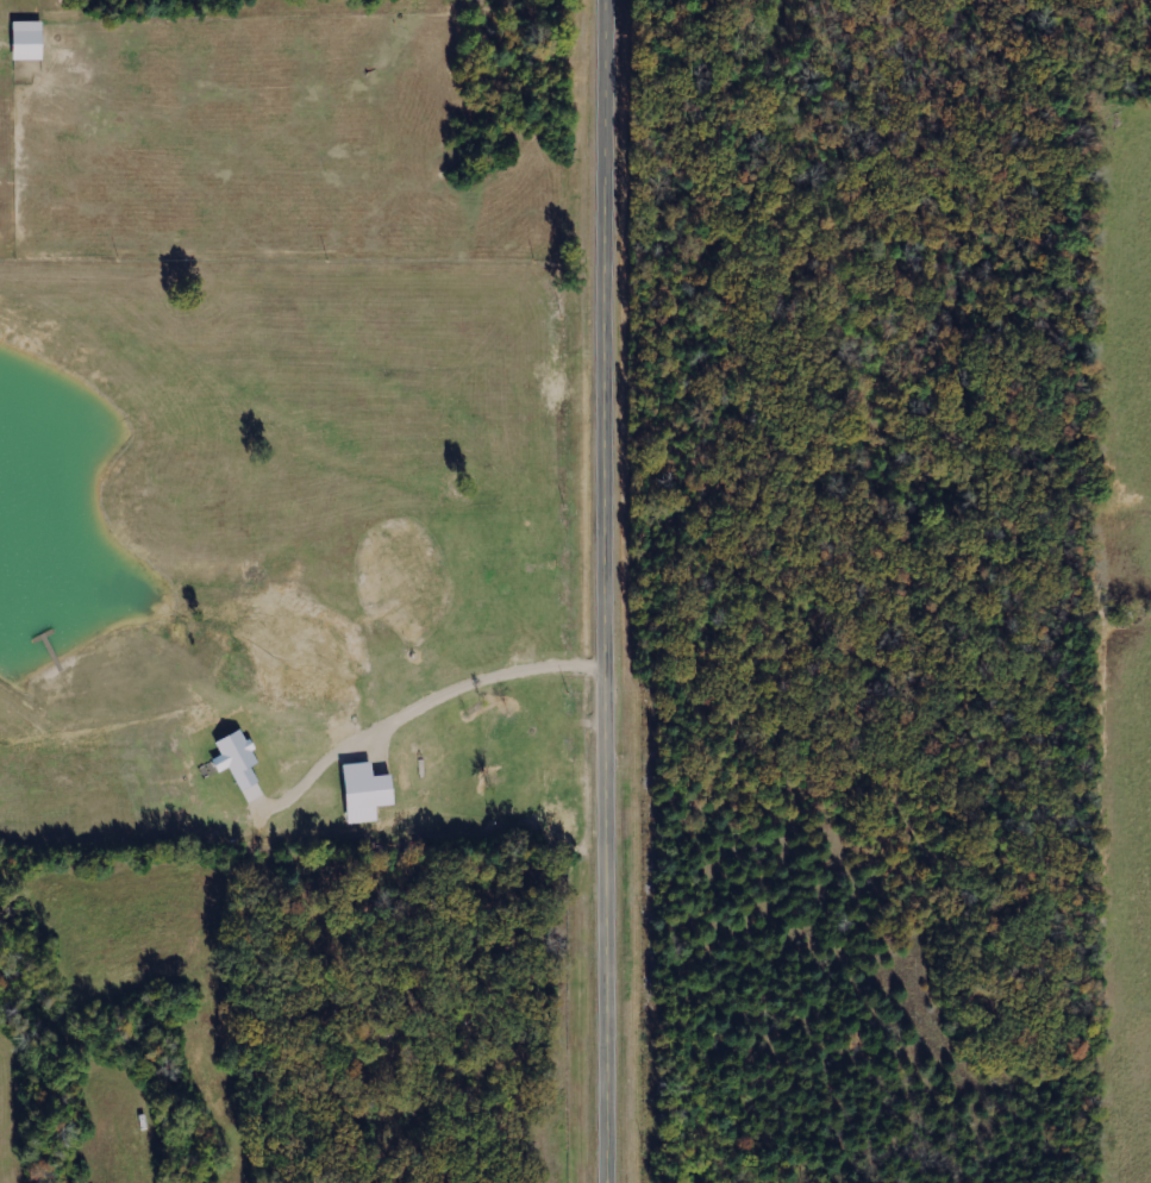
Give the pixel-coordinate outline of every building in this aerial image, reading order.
[(47,21),(18,20),(17,59),(46,59),(47,21)] [(244,790),(262,782),(254,765),(263,761),(253,738),(250,739),(245,729),(219,740),(225,754),(217,757),(223,771),(233,766),(244,790)] [(352,822),(381,820),(381,804),(399,803),(397,773),(377,774),(376,761),(349,762),(352,822)]
